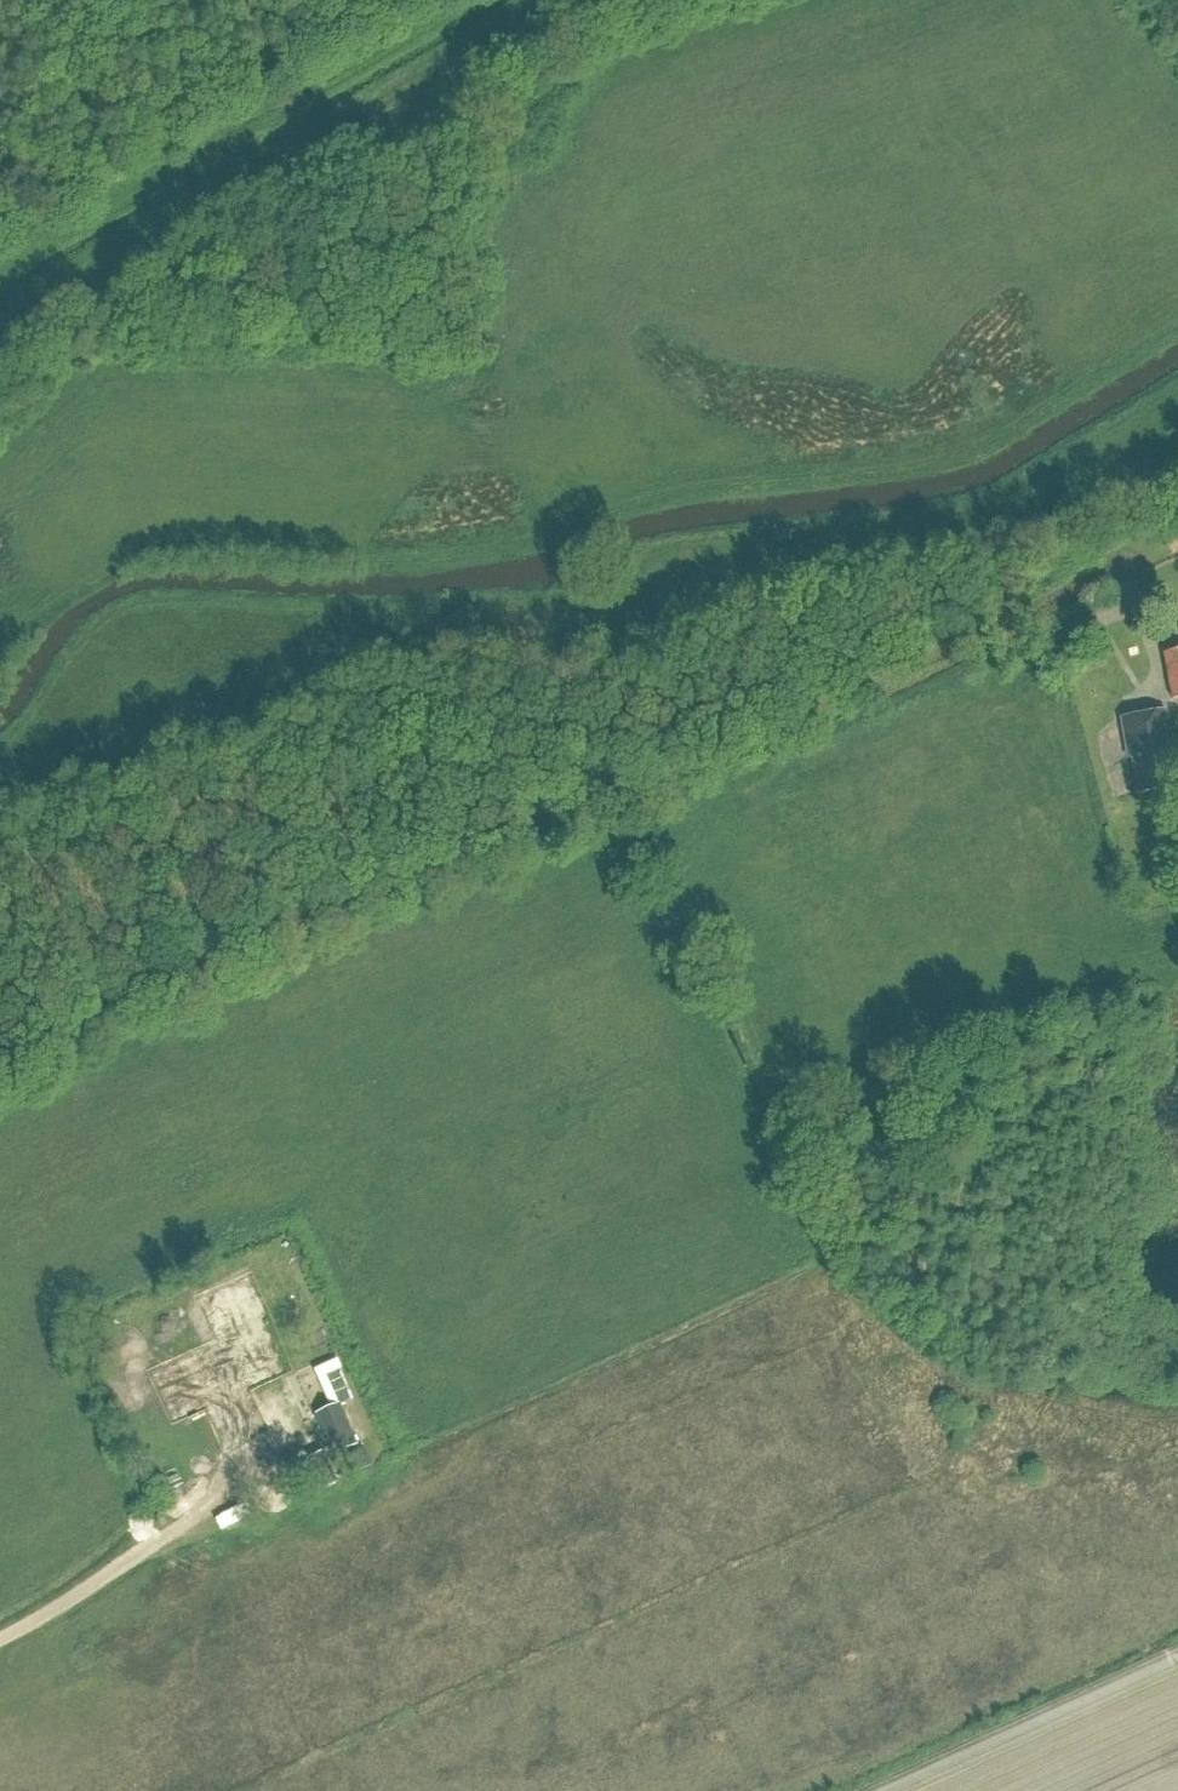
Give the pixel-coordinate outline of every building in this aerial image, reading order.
[(1177,700),(1177,652),(1164,655),(1172,701),(1177,700)] [(1134,793),(1172,788),(1161,713),(1123,719),(1134,793)] [(223,1345),(156,1376),(177,1420),(209,1405),(228,1447),(264,1431),(247,1396),(244,1389),(253,1385),(256,1384),(267,1379),(279,1373),(265,1344),(254,1320),(262,1316),(246,1282),(203,1302),(214,1326),(218,1335),(220,1340),(223,1345)] [(336,1358),(315,1367),(330,1405),(350,1398),(337,1366),(340,1365),(336,1358)] [(258,1396),(284,1472),(327,1457),(301,1381),(258,1396)] [(334,1454),(357,1444),(339,1402),(316,1412),(334,1454)] [(161,1529),(169,1526),(164,1515),(157,1518),(161,1529)]
